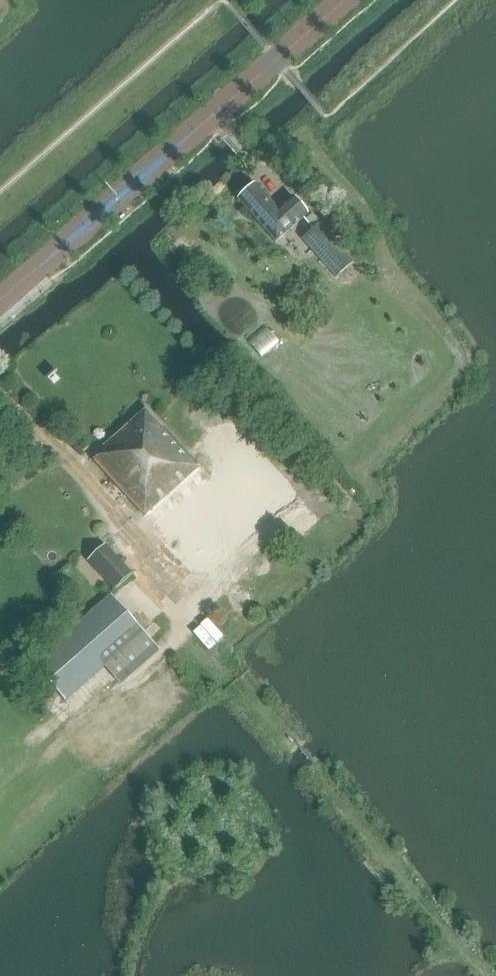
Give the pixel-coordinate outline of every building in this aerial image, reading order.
[(310,212),(305,207),(296,196),(280,211),(256,184),(239,199),(277,241),(310,212)] [(319,222),(301,238),(336,278),(354,262),(319,222)] [(148,408),(92,458),(135,505),(198,574),(257,522),(292,489),(227,417),(189,452),(148,408)] [(106,543),(88,560),(115,590),(134,573),(106,543)] [(111,596),(35,663),(67,699),(104,666),(120,685),(159,650),(111,596)]
